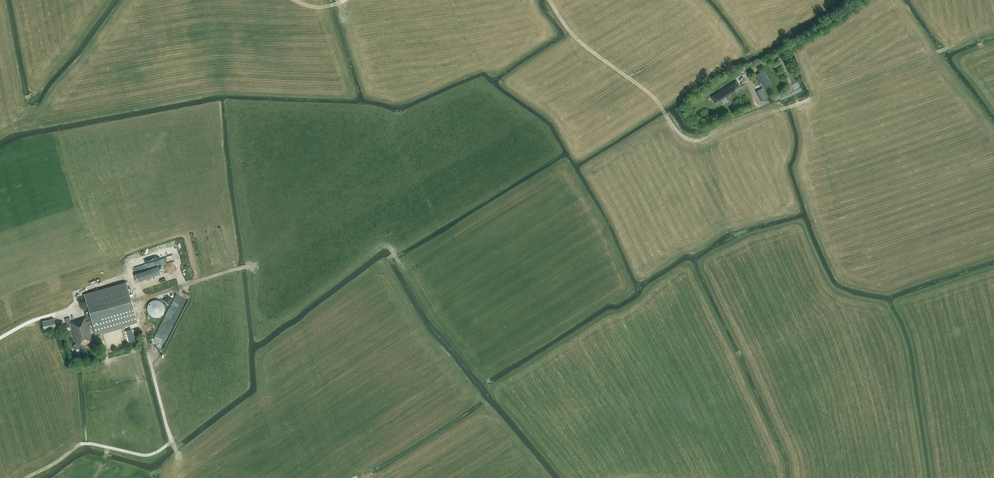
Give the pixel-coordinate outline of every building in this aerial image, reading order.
[(757,75),(763,87),(770,84),(764,71),(757,75)] [(711,97),(715,104),(735,91),(734,89),(739,86),(736,81),(711,97)] [(762,88),(756,92),(761,101),(767,97),(762,88)] [(148,261),(147,258),(131,263),(132,267),(148,261)] [(137,282),(161,274),(158,266),(135,275),(137,282)] [(137,322),(131,298),(126,282),(84,294),(89,312),(85,313),(86,318),(71,323),(70,318),(65,319),(67,324),(63,326),(65,331),(71,329),(76,344),(74,345),(73,346),(74,349),(76,350),(79,349),(81,356),(87,354),(84,345),(87,344),(87,345),(95,342),(94,338),(92,339),(88,325),(93,324),(96,334),(137,322)] [(163,314),(164,313),(164,312),(165,311),(165,310),(165,309),(165,308),(165,307),(165,306),(164,305),(164,304),(163,304),(163,303),(162,302),(161,302),(161,301),(160,301),(159,300),(158,300),(157,300),(156,300),(155,300),(154,300),(153,300),(152,301),(151,301),(150,302),(149,303),(148,304),(148,305),(148,306),(147,306),(147,308),(147,309),(147,310),(147,311),(148,312),(148,313),(149,314),(149,315),(150,315),(150,316),(151,316),(152,316),(152,317),(153,317),(154,317),(155,318),(156,318),(157,318),(158,317),(159,317),(160,317),(160,316),(161,316),(162,316),(162,315),(163,314)] [(42,321),(44,331),(56,328),(54,319),(42,321)] [(151,346),(163,350),(165,343),(153,338),(151,346)]
